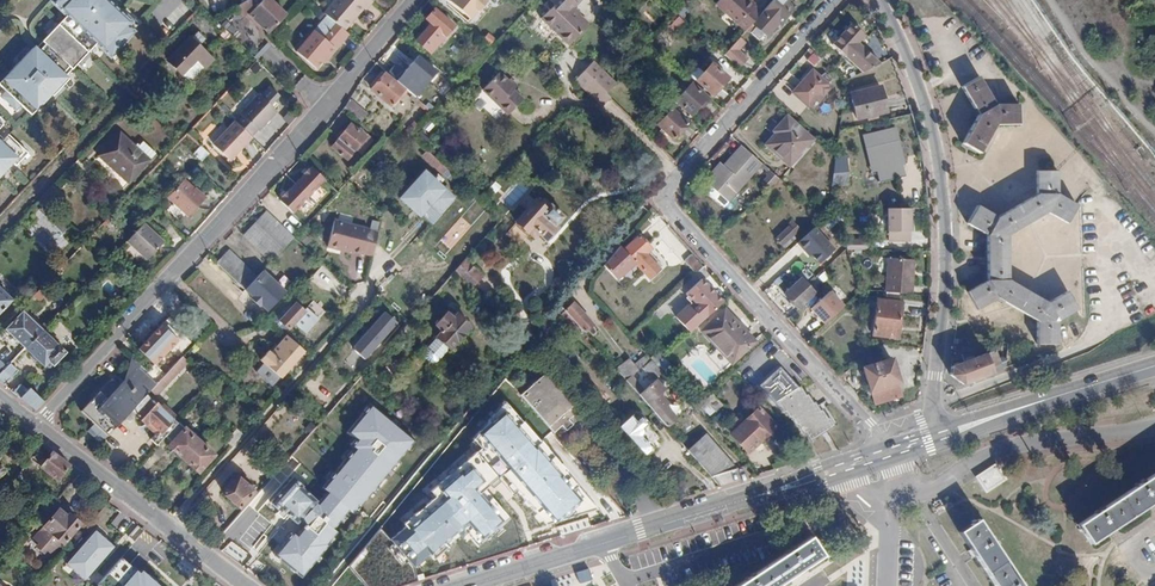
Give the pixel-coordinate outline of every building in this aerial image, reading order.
[(34,48),(0,83),(0,85),(8,92),(4,96),(17,109),(21,105),(32,116),(52,94),(54,96),(70,80),(64,74),(70,67),(73,70),(89,53),(86,50),(95,41),(112,58),(136,33),(130,28),(134,24),(109,0),(57,0),(55,3),(71,19),(63,28),(60,25),(44,42),(47,44),(39,53),(34,48)] [(262,26),(270,34),(288,14),(273,0),(264,0),(262,2),(260,0),(246,0),(242,2),(237,5),(238,7),(254,23),(257,20),(262,26)] [(372,0),(338,0),(327,13),(349,31),(365,11),(367,13),(375,2),(372,0)] [(486,0),(451,0),(450,1),(471,18),(478,9),(480,10),(486,3),(485,2),(486,0)] [(542,6),(547,10),(540,19),(568,45),(587,24),(571,8),(579,0),(547,0),(542,6)] [(696,4),(691,0),(689,0),(683,6),(689,11),(696,4)] [(751,24),(761,13),(747,0),(719,0),(716,4),(745,31),(751,24)] [(795,6),(788,0),(773,0),(761,13),(751,24),(766,37),(776,25),(778,25),(795,6)] [(680,4),(672,13),(674,17),(676,15),(683,6),(680,4)] [(682,20),(689,11),(683,6),(676,15),(678,16),(682,20)] [(429,53),(453,26),(434,10),(424,20),(430,25),(427,28),(416,41),(429,53)] [(671,24),(679,31),(687,24),(682,20),(678,16),(671,24)] [(339,45),(342,48),(351,38),(328,18),(322,24),(328,29),(320,38),(314,33),(297,52),(316,70),(323,63),(339,45)] [(322,24),(314,33),(320,38),(328,29),(322,24)] [(832,43),(863,71),(879,63),(864,49),(856,42),(862,36),(863,34),(851,24),(832,43)] [(483,40),(489,44),(493,39),(488,34),(483,40)] [(864,39),(862,36),(856,42),(864,49),(865,47),(861,43),(864,39)] [(191,38),(167,62),(181,76),(196,60),(204,68),(213,59),(191,38)] [(737,39),(722,56),(737,69),(745,60),(736,51),(742,44),(737,39)] [(323,63),(326,65),(342,48),(339,45),(323,63)] [(410,86),(418,93),(436,72),(417,55),(402,73),(413,82),(410,86)] [(204,68),(196,60),(181,76),(189,84),(204,68)] [(728,78),(713,65),(704,74),(695,81),(711,97),(728,78)] [(690,76),(695,81),(704,74),(698,68),(690,76)] [(812,71),(792,92),(807,106),(819,93),(821,94),(831,84),(823,78),(822,80),(812,71)] [(390,105),(405,89),(385,72),(371,88),(390,105)] [(583,72),(573,81),(574,82),(584,72),(583,72)] [(574,82),(601,107),(604,103),(609,98),(605,94),(584,72),(574,82)] [(513,91),(515,89),(499,73),(482,90),(507,116),(522,100),(513,91)] [(979,78),(962,87),(978,116),(963,144),(980,153),(996,125),(1019,124),(1018,105),(996,104),(979,78)] [(700,106),(702,107),(709,99),(691,83),(675,102),(691,116),(700,106)] [(879,85),(851,90),(858,115),(885,110),(879,85)] [(260,96),(258,94),(232,120),(234,122),(244,131),(248,135),(254,129),(255,130),(274,110),(272,107),(276,103),(272,100),(277,95),(269,86),(260,96)] [(287,101),(292,106),(298,99),(293,95),(287,101)] [(367,114),(349,99),(344,108),(361,122),(367,114)] [(420,102),(418,104),(427,114),(430,111),(420,102)] [(655,125),(671,140),(686,125),(669,110),(655,125)] [(768,143),(793,167),(814,143),(786,118),(779,125),(781,128),(768,143)] [(234,122),(212,144),(226,157),(236,146),(239,148),(250,137),(248,135),(244,131),(234,122)] [(417,124),(413,122),(406,130),(409,133),(417,124)] [(330,146),(346,160),(366,136),(350,124),(330,146)] [(866,136),(871,157),(899,151),(894,131),(866,136)] [(121,162),(136,175),(150,160),(120,132),(98,156),(112,170),(121,162)] [(14,163),(17,167),(29,154),(10,135),(5,140),(0,135),(0,178),(14,163)] [(200,162),(208,154),(199,146),(192,154),(200,162)] [(239,148),(236,146),(226,157),(228,159),(239,148)] [(720,175),(714,170),(710,175),(708,174),(706,176),(707,178),(705,180),(707,182),(703,187),(721,203),(734,190),(735,190),(759,163),(741,146),(722,167),(725,169),(720,175)] [(422,156),(441,174),(446,168),(427,150),(422,156)] [(899,151),(871,157),(875,171),(880,170),(883,182),(905,178),(903,166),(899,151)] [(842,157),(835,157),(829,195),(853,192),(851,163),(843,164),(842,157)] [(719,164),(714,170),(720,175),(725,169),(722,167),(719,164)] [(292,213),(324,180),(312,167),(279,200),(292,213)] [(987,258),(1007,258),(1007,235),(1047,212),(1066,223),(1076,205),(1058,194),(1057,170),(1036,171),(1036,194),(996,217),(977,205),(968,224),(988,236),(987,258)] [(420,213),(433,224),(454,199),(424,172),(400,198),(409,208),(410,207),(419,215),(420,213)] [(188,218),(205,200),(183,180),(166,199),(188,218)] [(556,229),(554,226),(563,217),(549,205),(546,204),(541,200),(537,204),(535,201),(516,222),(532,236),(537,233),(545,241),(556,229)] [(909,207),(887,207),(889,239),(910,238),(909,216),(909,207)] [(243,236),(271,263),(294,238),(266,210),(243,236)] [(45,216),(29,233),(51,254),(67,237),(45,216)] [(380,231),(336,222),(331,248),(375,257),(380,231)] [(161,242),(143,224),(126,241),(146,258),(161,242)] [(789,228),(775,239),(784,249),(795,240),(793,237),(795,234),(789,228)] [(839,250),(817,228),(800,244),(822,267),(839,250)] [(640,265),(652,278),(662,269),(646,251),(651,247),(642,236),(627,250),(622,246),(606,265),(620,281),(640,265)] [(867,242),(844,242),(847,252),(867,252),(867,242)] [(257,277),(228,250),(216,263),(245,290),(257,277)] [(697,273),(704,266),(692,254),(685,261),(697,273)] [(1007,258),(987,258),(987,280),(968,292),(977,309),(997,298),(1037,322),(1037,343),(1057,343),(1057,320),(1076,310),(1067,292),(1047,303),(1007,280),(1007,258)] [(888,259),(885,293),(911,295),(912,273),(909,273),(910,260),(888,259)] [(465,260),(455,271),(471,287),(481,276),(465,260)] [(257,277),(245,290),(244,291),(251,298),(250,299),(259,307),(260,305),(267,312),(285,293),(262,272),(257,277)] [(785,294),(800,311),(820,294),(805,278),(785,294)] [(692,329),(722,301),(701,279),(685,295),(692,302),(678,315),(692,329)] [(11,299),(0,289),(0,311),(11,299)] [(44,298),(37,290),(32,295),(40,303),(44,298)] [(830,292),(813,309),(816,312),(827,324),(828,326),(846,309),(830,292)] [(304,311),(290,299),(282,308),(287,311),(278,321),(288,329),(304,311)] [(901,304),(877,301),(873,335),(897,338),(901,304)] [(582,332),(583,333),(592,325),(573,303),(567,308),(565,305),(562,309),(563,311),(582,332)] [(700,331),(730,363),(754,340),(724,309),(700,331)] [(385,310),(355,349),(371,362),(401,322),(385,310)] [(576,337),(582,332),(563,311),(557,315),(576,337)] [(23,312),(5,330),(25,348),(42,330),(23,312)] [(435,336),(449,349),(469,326),(456,314),(452,318),(446,313),(443,313),(433,322),(435,325),(440,331),(435,336)] [(65,352),(42,330),(25,348),(42,366),(45,364),(49,368),(52,364),(53,365),(65,352)] [(281,377),(304,351),(286,335),(271,353),(268,350),(261,359),(281,377)] [(1007,343),(1001,343),(1001,357),(998,359),(994,351),(951,366),(950,374),(962,383),(1006,367),(1007,343)] [(505,355),(509,359),(516,351),(512,348),(505,355)] [(655,364),(662,357),(657,351),(649,358),(651,360),(655,364)] [(649,358),(647,355),(634,365),(638,370),(651,360),(649,358)] [(177,361),(183,367),(187,363),(181,357),(177,361)] [(668,363),(662,357),(655,364),(660,370),(668,363)] [(893,358),(863,367),(874,404),(902,395),(893,358)] [(111,378),(80,410),(107,436),(130,411),(146,394),(150,390),(155,385),(144,375),(147,371),(140,365),(140,363),(135,359),(132,362),(130,361),(125,376),(126,377),(124,382),(120,383),(118,385),(111,378)] [(621,364),(631,376),(638,370),(634,365),(628,359),(621,364)] [(635,392),(666,427),(675,419),(655,397),(658,394),(648,383),(661,371),(660,370),(655,364),(651,360),(638,370),(631,376),(630,377),(640,388),(635,392)] [(169,370),(165,375),(155,385),(150,390),(155,396),(183,367),(177,361),(169,370)] [(7,367),(0,374),(0,382),(4,385),(16,371),(10,364),(7,367)] [(615,369),(625,381),(630,377),(631,376),(621,364),(615,369)] [(520,394),(552,431),(561,424),(567,430),(574,424),(568,418),(577,410),(545,372),(520,394)] [(640,388),(630,377),(625,381),(635,392),(640,388)] [(358,388),(363,382),(359,378),(353,384),(358,388)] [(19,384),(12,392),(20,398),(28,390),(19,384)] [(29,389),(28,390),(20,398),(35,411),(43,402),(29,389)] [(802,390),(780,405),(786,414),(789,412),(801,429),(803,428),(808,437),(829,422),(824,413),(821,415),(809,397),(807,398),(802,390)] [(155,434),(150,440),(156,445),(164,437),(177,423),(171,417),(169,420),(164,416),(168,412),(162,407),(161,408),(146,394),(130,411),(145,425),(148,421),(158,430),(155,434)] [(711,394),(704,400),(706,403),(702,407),(709,415),(714,411),(714,412),(721,405),(711,394)] [(599,509),(505,401),(461,438),(471,448),(423,489),(430,497),(402,522),(404,527),(390,539),(413,566),(430,552),(435,557),(468,529),(479,541),(506,518),(483,490),(504,473),(547,523),(599,509)] [(416,440),(370,402),(345,432),(354,440),(349,446),(354,450),(322,489),(329,492),(320,504),(315,501),(301,518),(309,526),(296,541),(293,539),(279,555),(302,575),(339,531),(334,528),(348,511),(353,515),(416,440)] [(758,408),(730,433),(745,451),(752,445),(754,448),(756,449),(758,448),(760,447),(761,445),(760,443),(760,442),(758,440),(774,426),(758,408)] [(632,416),(620,427),(645,456),(652,449),(642,437),(643,428),(647,424),(641,417),(636,420),(632,416)] [(145,425),(155,434),(158,430),(148,421),(145,425)] [(170,442),(167,445),(182,459),(199,440),(185,427),(182,427),(177,423),(164,437),(170,442)] [(236,429),(225,441),(231,447),(242,434),(236,429)] [(39,449),(43,445),(34,438),(32,441),(30,442),(39,449)] [(214,455),(199,440),(182,459),(198,473),(214,455)] [(17,456),(26,464),(39,449),(30,442),(17,456)] [(713,445),(695,461),(710,477),(735,468),(713,445)] [(57,478),(69,465),(52,451),(40,466),(57,478)] [(979,481),(988,494),(1005,482),(996,469),(979,481)] [(220,492),(237,507),(252,489),(238,477),(233,484),(230,481),(220,492)] [(1079,527),(1093,546),(1154,504),(1154,477),(1079,527)] [(279,512),(282,510),(296,523),(301,518),(315,501),(300,488),(301,486),(292,478),(270,502),(279,512)] [(190,505),(178,519),(187,525),(198,511),(190,505)] [(65,509),(37,537),(42,543),(39,547),(46,554),(50,550),(55,556),(86,526),(75,515),(73,517),(65,509)] [(959,534),(994,585),(1020,585),(977,522),(959,534)] [(119,546),(99,528),(68,564),(89,582),(119,546)] [(474,546),(481,565),(520,552),(513,532),(474,546)] [(810,539),(736,585),(778,585),(822,558),(810,539)] [(255,572),(263,560),(256,555),(248,568),(255,572)] [(139,569),(137,571),(122,557),(98,584),(101,585),(163,585),(149,573),(147,575),(139,569)]
